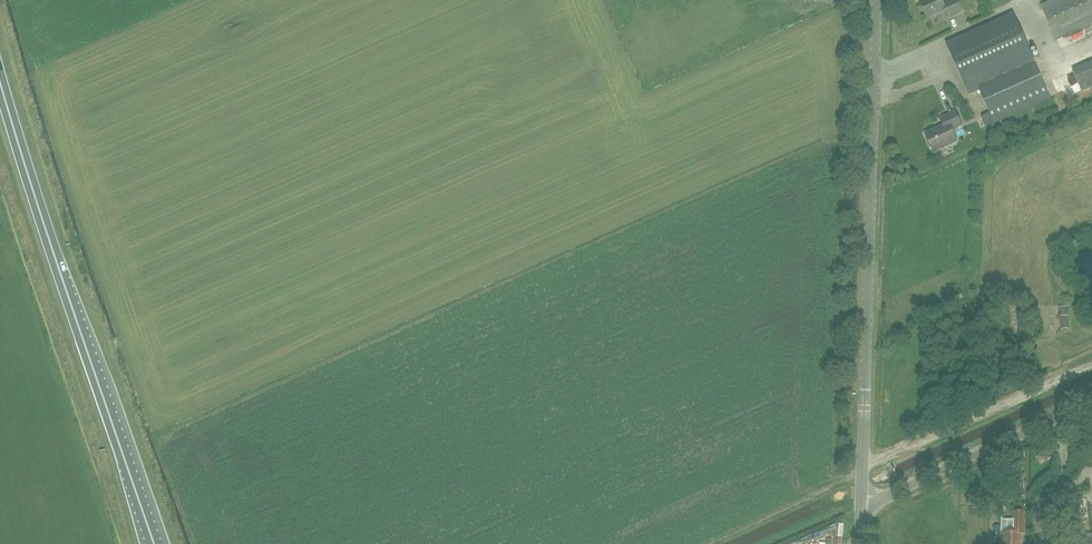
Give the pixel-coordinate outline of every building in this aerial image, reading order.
[(941,0),(924,0),(920,2),(927,17),(945,9),(948,17),(961,11),(956,0),(953,0),(943,4),(941,0)] [(1041,5),(1056,37),(1091,21),(1091,0),(1052,0),(1041,5)] [(1013,17),(947,46),(964,84),(965,85),(969,95),(979,90),(989,112),(981,116),(985,126),(994,122),(1021,110),(1031,106),(1049,97),(1030,54),(1013,17)] [(925,134),(933,152),(956,141),(951,130),(961,124),(955,112),(940,119),(943,126),(925,134)] [(969,397),(969,386),(969,381),(961,381),(961,386),(960,386),(960,397),(969,397)] [(1025,480),(1020,479),(1000,479),(999,489),(1024,490),(1025,480)] [(1001,543),(1021,543),(1021,534),(1024,534),(1024,511),(1013,511),(1013,520),(1001,520),(1001,543)] [(1086,529),(1067,528),(1067,543),(1091,543),(1091,533),(1085,533),(1086,529)]
